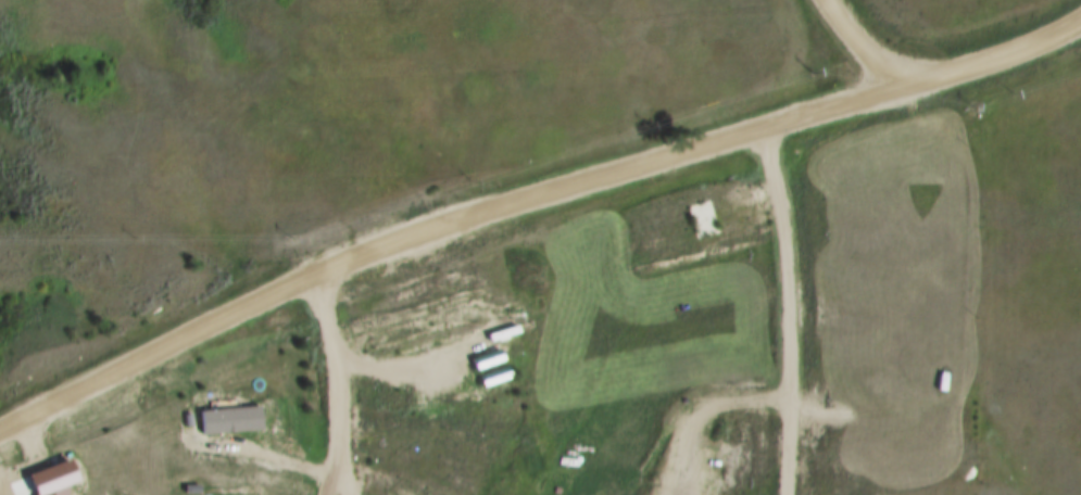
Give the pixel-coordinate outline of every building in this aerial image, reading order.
[(684,205),(707,199),(716,231),(693,239),(684,205)] [(474,359),(501,348),(512,378),(485,388),(474,359)] [(204,412),(266,407),(268,430),(206,436),(204,412)]
